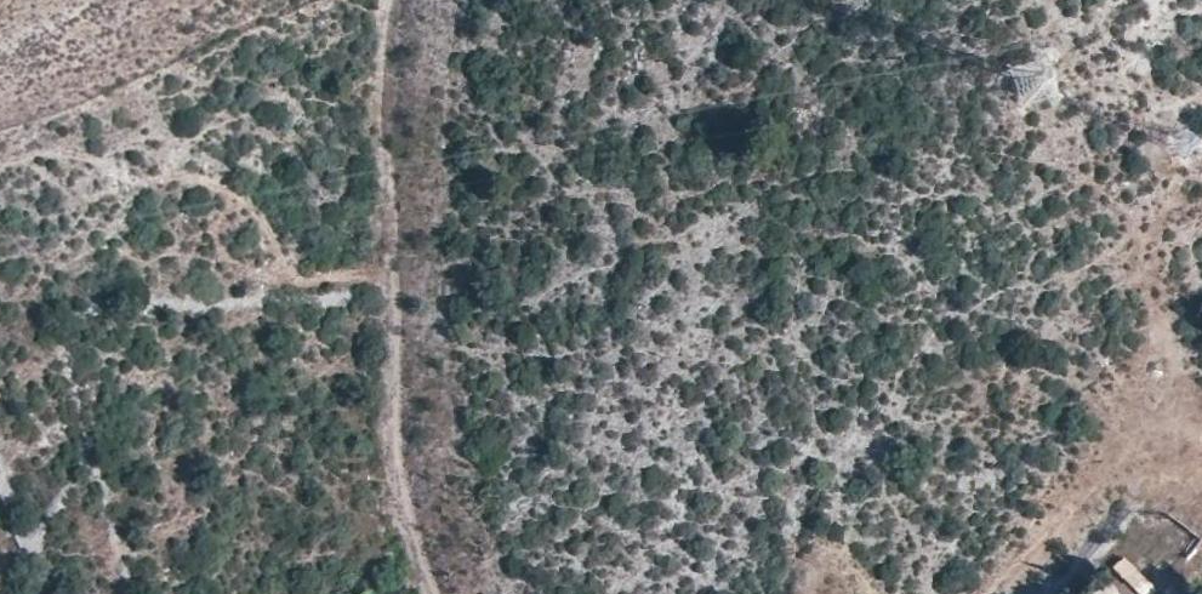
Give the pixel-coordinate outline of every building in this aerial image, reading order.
[(1188,559),(1201,567),(1201,541),(1199,540),(1188,559)]
